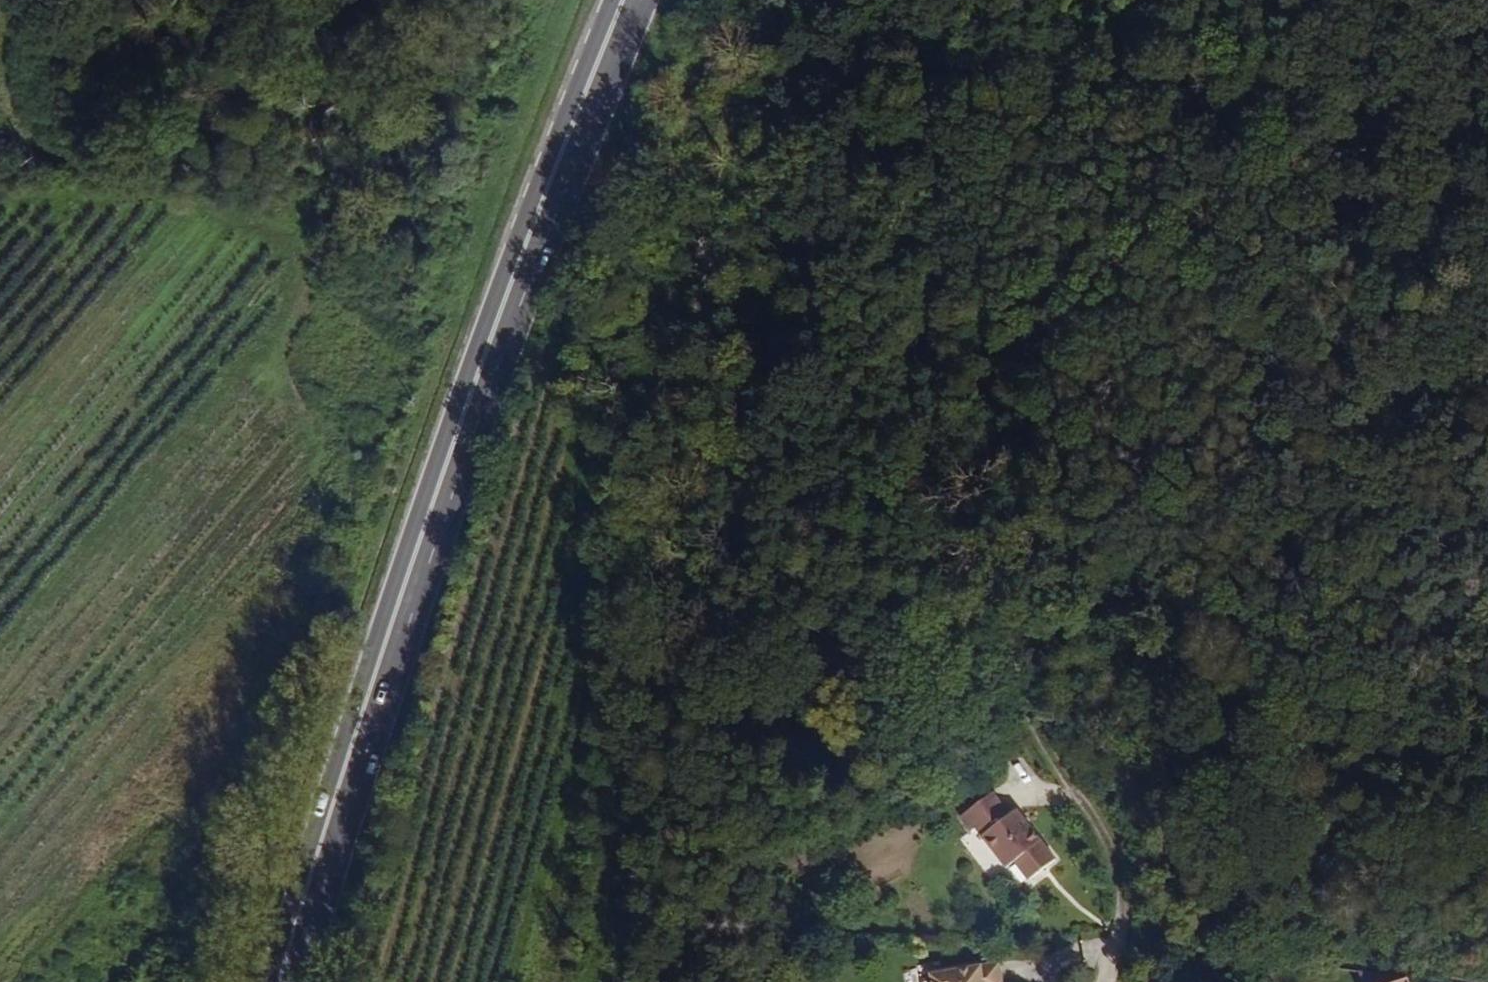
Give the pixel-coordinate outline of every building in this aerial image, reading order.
[(1056,856),(1016,805),(1009,810),(992,788),(965,808),(976,822),(1007,863),(1015,857),(1030,876),(1056,856)] [(976,822),(965,808),(960,812),(971,826),(976,822)] [(998,960),(930,972),(931,981),(1001,981),(998,960)] [(1407,976),(1354,968),(1360,981),(1395,981),(1407,976)]
